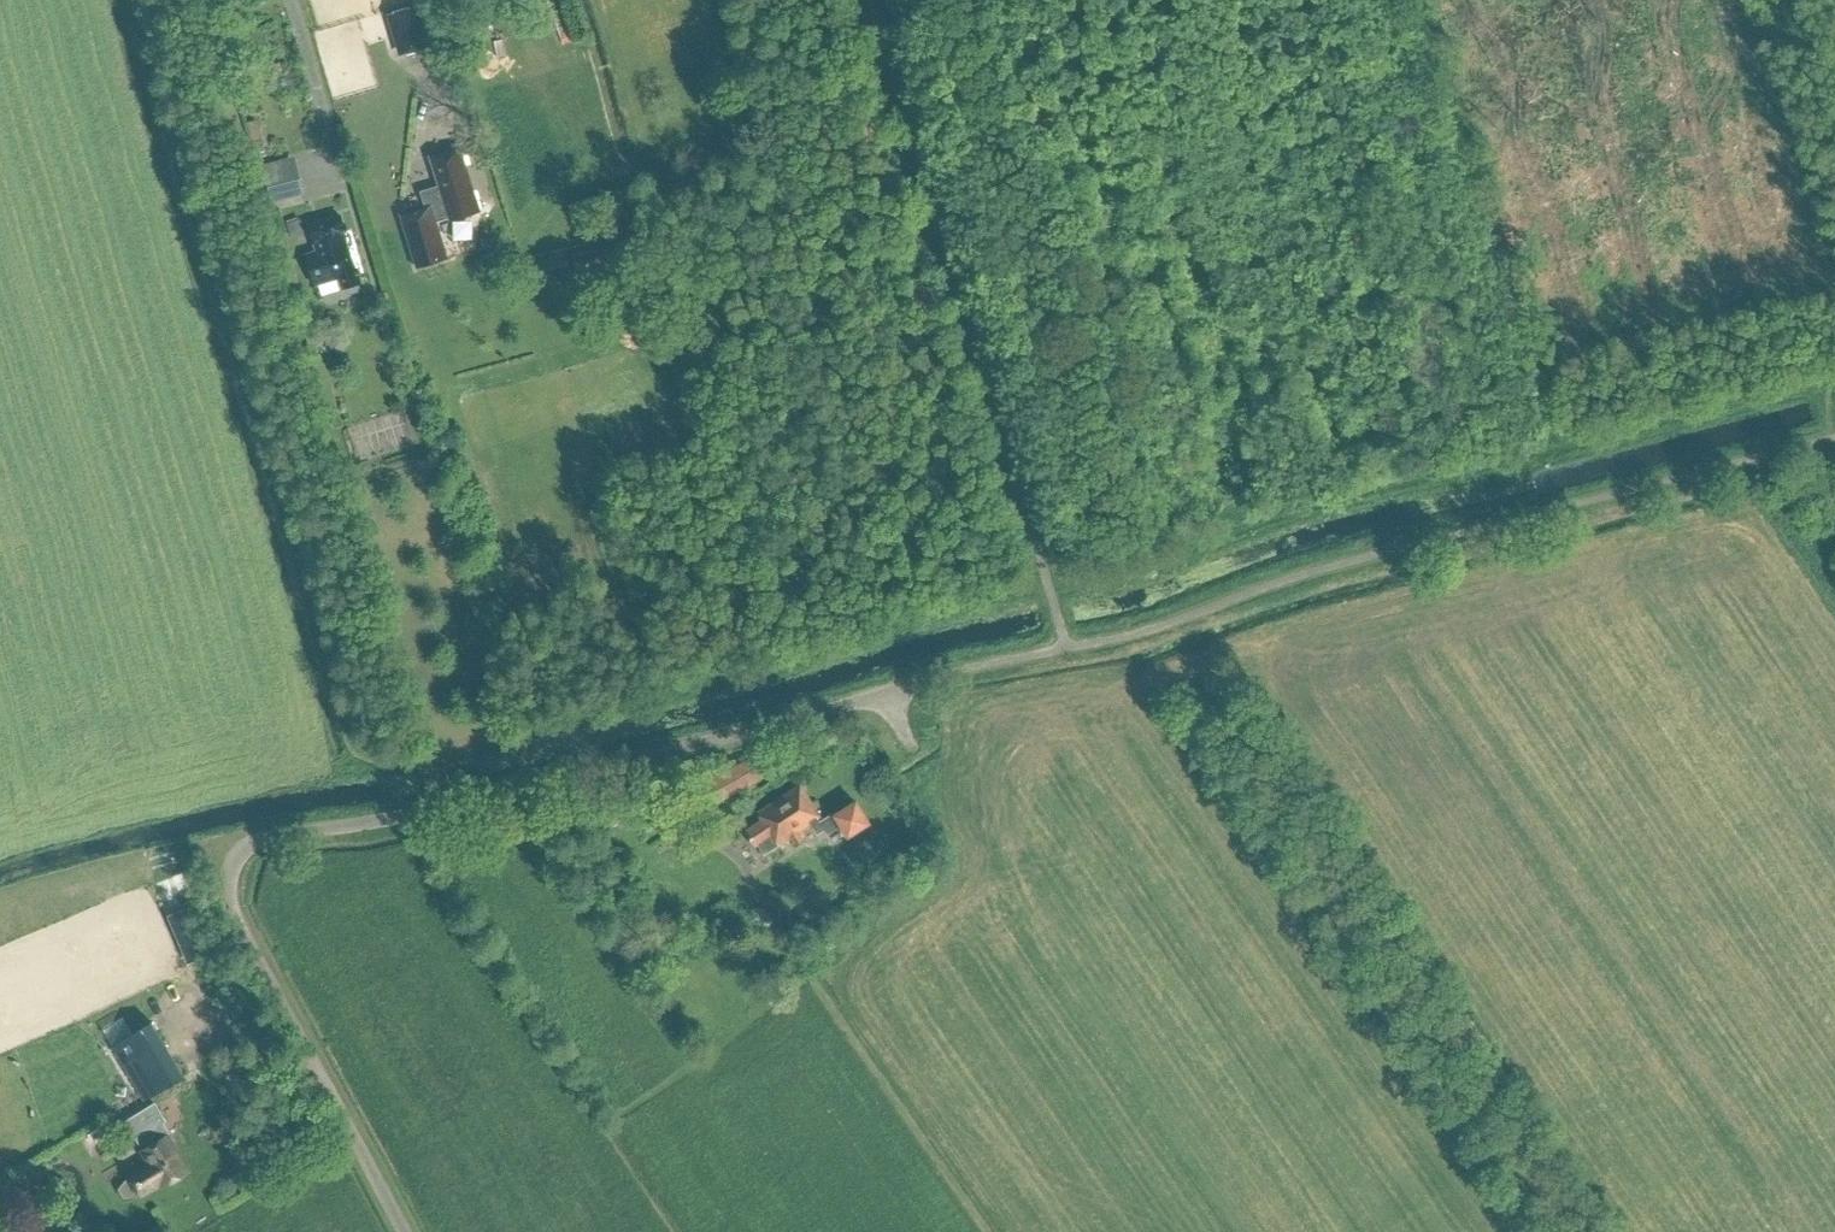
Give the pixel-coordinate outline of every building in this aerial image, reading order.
[(428,46),(417,6),(387,15),(398,55),(428,46)] [(426,207),(406,213),(398,215),(415,269),(448,259),(436,223),(450,219),(451,222),(482,213),(461,146),(430,156),(439,187),(421,193),(426,207)] [(265,166),(274,198),(275,203),(303,196),(293,158),(265,166)] [(310,224),(318,250),(305,254),(315,285),(338,276),(344,294),(349,295),(358,293),(362,289),(357,274),(366,272),(353,230),(348,232),(342,214),(310,224)] [(699,811),(761,775),(751,759),(718,778),(715,773),(698,782),(701,787),(689,794),(699,811)] [(818,823),(816,820),(821,817),(800,784),(757,812),(762,820),(745,830),(755,845),(757,844),(764,854),(790,837),(795,844),(803,839),(798,831),(809,824),(816,835),(823,830),(826,835),(840,826),(847,838),(869,823),(854,800),(818,823)] [(122,1023),(105,1033),(144,1100),(184,1076),(152,1022),(130,1035),(122,1023)] [(136,1195),(140,1193),(140,1194),(161,1181),(163,1185),(187,1171),(166,1136),(171,1134),(164,1122),(166,1121),(155,1102),(125,1120),(136,1138),(138,1137),(145,1149),(142,1150),(150,1163),(129,1175),(130,1176),(125,1179),(117,1188),(123,1198),(136,1195)]
